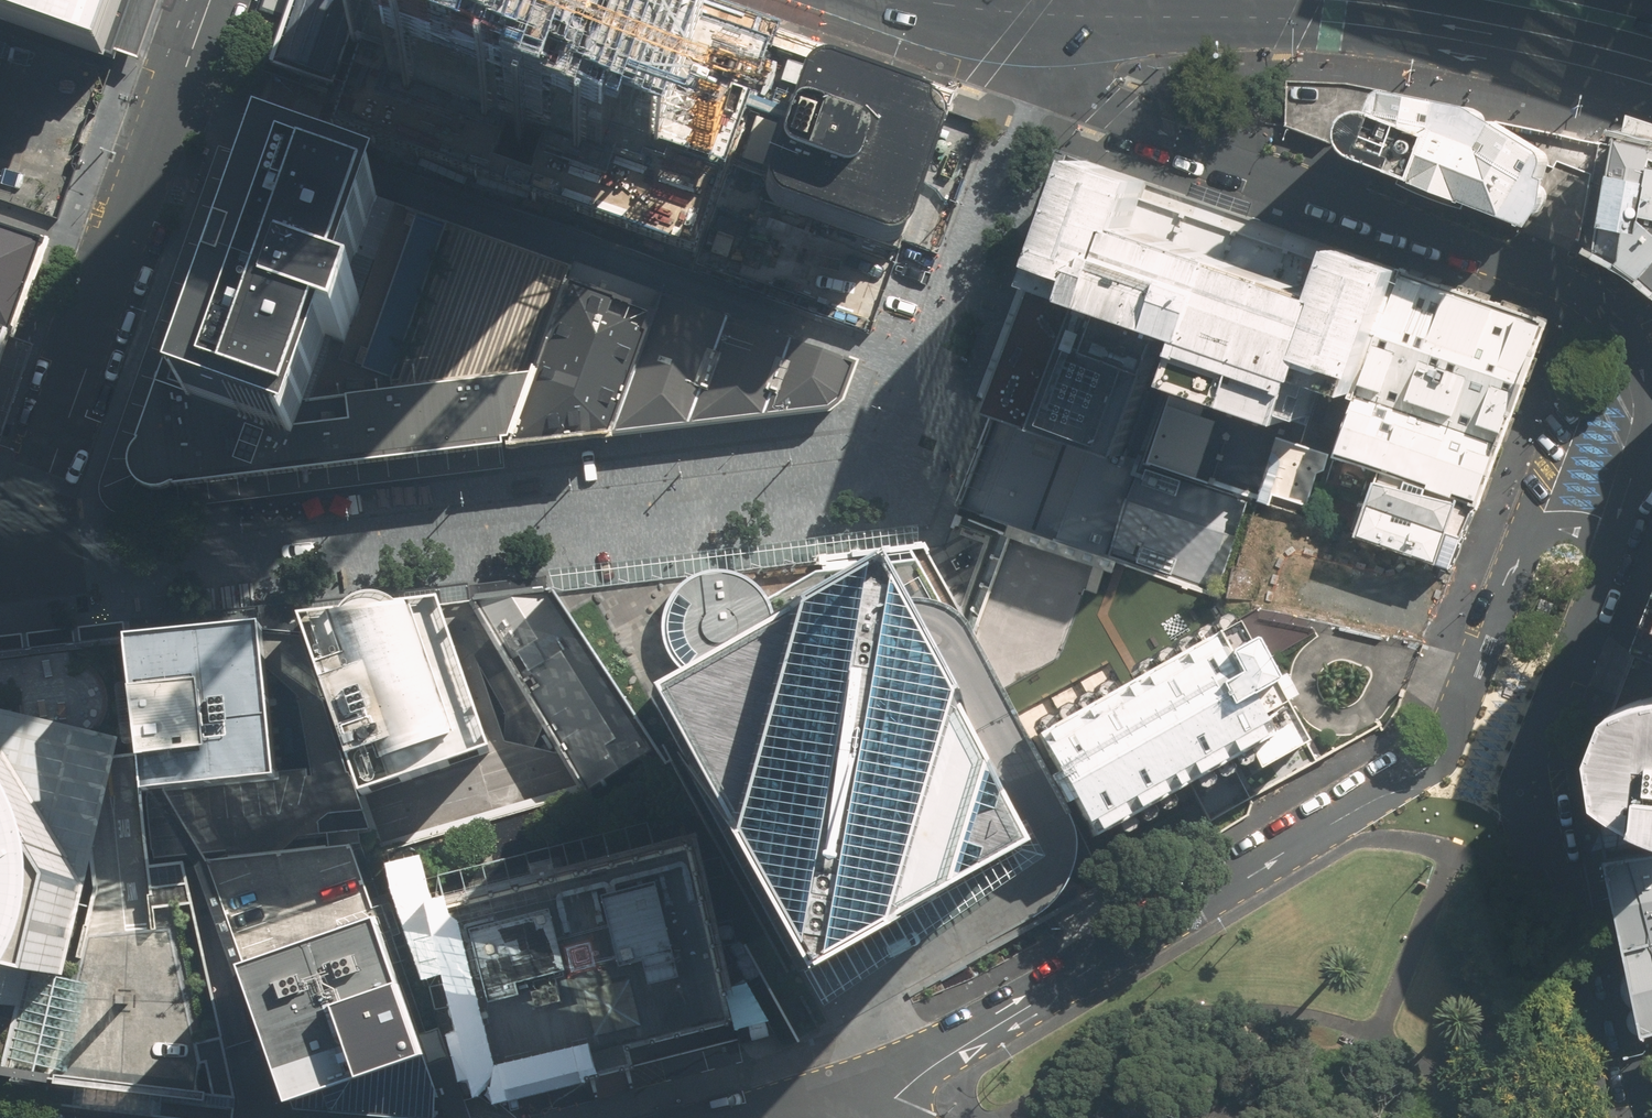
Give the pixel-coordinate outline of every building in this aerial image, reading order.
[(119,62),(141,0),(0,0),(0,20),(119,62)] [(320,129),(365,0),(294,0),(258,106),(320,129)] [(320,129),(415,162),(698,259),(772,48),(633,0),(365,0),(320,129)] [(713,0),(649,0),(941,103),(948,83),(713,0)] [(925,102),(772,48),(698,259),(871,319),(939,136),(941,126),(939,117),(933,109),(925,102)] [(1287,127),(1354,150),(1353,142),(1352,133),(1354,125),(1360,117),(1369,113),(1375,112),(1380,113),(1386,95),(1397,91),(1355,83),(1289,82),(1287,127)] [(1369,113),(1360,117),(1354,125),(1352,133),(1353,142),(1354,150),(1534,225),(1552,201),(1554,179),(1548,177),(1553,163),(1552,154),(1503,122),(1476,107),(1397,91),(1386,95),(1380,113),(1375,112),(1369,113)] [(1651,285),(1651,144),(1624,138),(1602,248),(1651,285)] [(571,265),(248,155),(141,476),(151,491),(169,498),(506,445),(567,275),(571,265)] [(1154,183),(1090,158),(1043,285),(1194,337),(1178,380),(1308,426),(1322,382),(1360,395),(1405,269),(1341,249),(1335,264),(1148,199),(1154,183)] [(9,333),(39,245),(0,232),(0,330),(9,333)] [(1434,280),(1405,269),(1360,395),(1339,455),(1381,470),(1476,507),(1551,321),(1434,280)] [(654,308),(567,275),(506,445),(611,436),(654,308)] [(1194,337),(1043,285),(999,411),(1148,465),(1150,459),(1178,380),(1194,337)] [(659,293),(654,308),(611,436),(835,406),(848,400),(862,361),(659,293)] [(9,333),(0,330),(0,359),(9,333)] [(9,333),(0,359),(0,447),(36,342),(9,333)] [(1308,426),(1178,380),(1150,459),(1273,502),(1275,495),(1302,504),(1326,470),(1333,453),(1305,443),(1308,426)] [(999,411),(964,507),(1224,598),(1258,503),(1148,465),(999,411)] [(1381,470),(1369,502),(1464,539),(1476,507),(1381,470)] [(1464,539),(1369,502),(1356,536),(1450,573),(1464,539)] [(960,518),(1015,539),(973,646),(990,680),(1024,742),(1031,738),(1237,622),(1231,600),(1224,598),(964,507),(960,518)] [(920,550),(808,563),(827,708),(943,659),(959,652),(973,646),(920,550)] [(635,585),(551,595),(651,755),(814,1011),(869,981),(911,960),(1063,883),(1070,867),(1071,844),(1065,821),(1024,742),(990,680),(973,646),(959,652),(943,659),(827,708),(808,563),(635,585)] [(587,795),(651,755),(551,595),(473,602),(500,650),(563,757),(587,795)] [(241,970),(382,922),(355,845),(362,843),(361,833),(368,830),(373,849),(587,795),(563,757),(534,749),(517,744),(500,740),(498,731),(478,664),(488,658),(498,652),(500,650),(473,602),(438,607),(489,751),(363,795),(304,622),(263,627),(281,776),(168,789),(159,790),(152,791),(144,791),(153,862),(200,858),(208,858),(222,906),(241,970)] [(438,607),(304,622),(363,795),(489,751),(438,607)] [(1237,622),(1031,738),(1090,841),(1247,750),(1257,768),(1306,745),(1281,703),(1299,694),(1286,675),(1269,684),(1237,622)] [(263,627),(130,638),(140,754),(144,791),(152,791),(159,790),(168,789),(281,776),(263,627)] [(18,1002),(6,1071),(228,1099),(187,872),(154,876),(153,862),(144,791),(140,754),(130,638),(88,641),(49,644),(18,647),(0,649),(0,1020),(18,1002)] [(1618,705),(1599,752),(1605,796),(1626,811),(1651,822),(1651,695),(1618,705)] [(438,909),(482,1085),(727,1024),(683,848),(438,909)] [(1605,861),(1612,890),(1638,1009),(1644,1034),(1651,1032),(1651,853),(1605,861)] [(382,922),(241,970),(265,1038),(273,1063),(286,1100),(427,1052),(382,922)]
